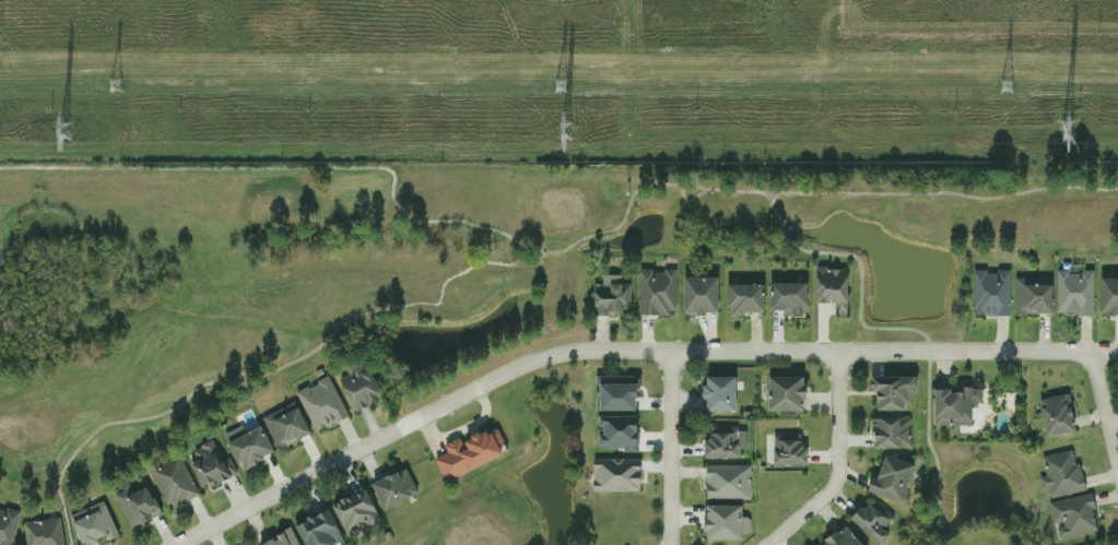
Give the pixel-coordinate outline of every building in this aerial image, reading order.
[(818,299),(835,299),(835,316),(850,316),(849,267),(818,268),(818,299)] [(639,314),(676,314),(676,270),(640,270),(639,314)] [(973,271),(974,315),(1011,315),(1011,270),(973,271)] [(1094,313),(1094,271),(1057,271),(1058,313),(1094,313)] [(631,314),(631,283),(621,283),(621,274),(602,274),(602,284),(595,284),(595,314),(631,314)] [(719,276),(685,277),(685,313),(720,313),(719,276)] [(1054,278),(1016,277),(1016,314),(1054,314),(1054,278)] [(1101,278),(1102,313),(1117,313),(1117,277),(1101,278)] [(807,282),(771,283),(772,310),(785,309),(785,315),(808,314),(807,282)] [(766,283),(729,283),(729,316),(744,316),(744,311),(765,311),(766,283)] [(339,377),(356,411),(384,396),(367,363),(339,377)] [(596,410),(639,409),(639,383),(634,383),(633,375),(595,376),(596,410)] [(806,411),(807,376),(770,375),(769,410),(806,411)] [(879,410),(909,410),(909,391),(919,391),(918,375),(872,376),(872,391),(878,391),(879,410)] [(349,415),(328,376),(296,393),(316,432),(349,415)] [(737,376),(706,376),(706,410),(736,411),(737,376)] [(936,426),(973,425),(972,403),(982,403),(982,388),(935,389),(936,426)] [(1069,393),(1040,399),(1048,436),(1078,430),(1069,393)] [(312,434),(296,401),(263,417),(278,450),(312,434)] [(639,452),(640,415),(599,415),(599,447),(624,447),(624,451),(639,452)] [(874,448),(911,449),(912,419),(874,418),(874,448)] [(246,433),(242,425),(225,433),(241,468),(275,453),(262,426),(246,433)] [(507,452),(495,427),(462,442),(460,437),(444,444),(448,452),(435,458),(446,481),(507,452)] [(746,428),(710,427),(710,440),(706,440),(706,457),(739,458),(739,446),(746,447),(746,428)] [(808,464),(808,446),(802,446),(802,434),(774,434),(775,465),(808,464)] [(237,474),(229,457),(222,460),(214,441),(187,453),(203,489),(237,474)] [(1051,498),(1086,490),(1080,463),(1075,464),(1072,450),(1042,457),(1046,476),(1039,477),(1042,491),(1049,489),(1051,498)] [(869,491),(904,502),(916,464),(886,454),(878,479),(873,477),(869,491)] [(198,494),(181,456),(149,470),(166,508),(198,494)] [(593,491),(640,492),(641,459),(593,458),(593,491)] [(751,465),(706,465),(706,499),(750,500),(751,465)] [(372,483),(384,509),(418,495),(407,468),(372,483)] [(127,489),(114,494),(130,528),(162,514),(149,486),(130,495),(127,489)] [(332,504),(345,533),(369,522),(371,525),(381,520),(366,488),(332,504)] [(1093,509),(1096,508),(1093,494),(1049,503),(1053,527),(1057,526),(1060,539),(1097,532),(1093,509)] [(103,501),(70,516),(83,544),(91,544),(105,539),(107,541),(119,536),(103,501)] [(852,520),(881,544),(896,525),(867,501),(852,520)] [(751,538),(751,517),(743,517),(743,505),(708,505),(707,537),(751,538)] [(20,511),(0,507),(0,544),(13,544),(20,511)] [(61,518),(23,522),(26,544),(64,544),(61,518)] [(258,544),(299,544),(292,529),(258,544)]
